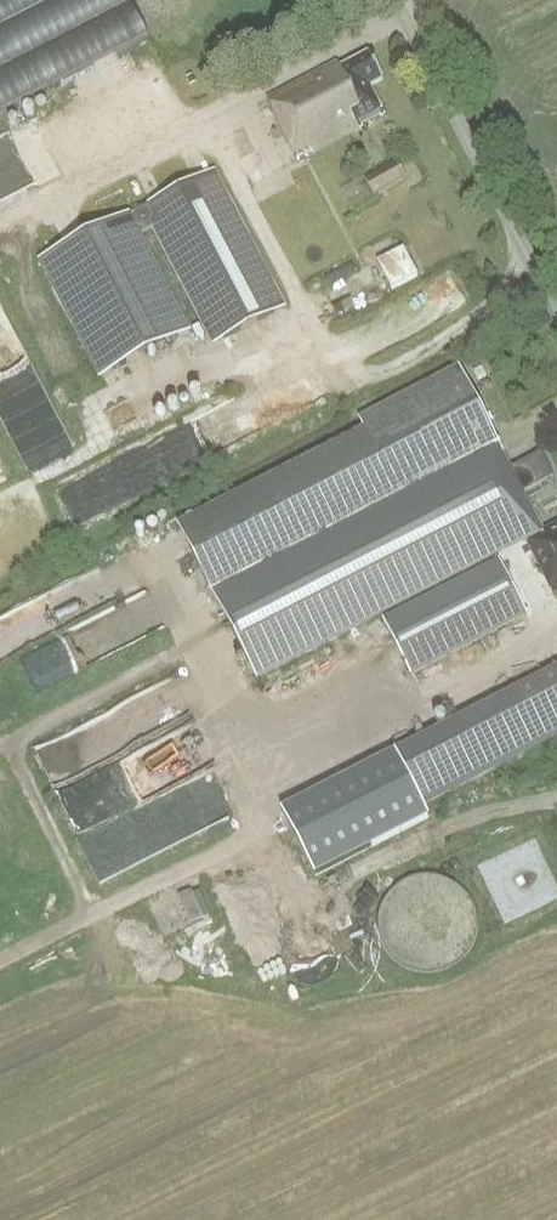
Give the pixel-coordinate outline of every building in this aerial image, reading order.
[(127,0),(0,0),(0,118),(148,42),(127,0)] [(341,69),(337,63),(268,99),(300,159),(364,126),(363,125),(384,114),(370,86),(384,79),(370,53),(341,69)] [(407,178),(399,161),(367,179),(375,198),(407,178)] [(153,227),(214,344),(285,307),(214,171),(42,260),(102,376),(190,330),(141,234),(153,227)] [(404,248),(378,262),(392,290),(418,277),(404,248)] [(27,468),(73,446),(26,346),(0,358),(0,412),(27,468)] [(177,528),(217,606),(218,606),(254,674),(484,556),(486,560),(490,558),(492,563),(383,619),(411,674),(527,614),(497,555),(526,540),(553,593),(556,591),(556,522),(543,530),(523,492),(554,476),(541,453),(511,469),(502,452),(503,452),(458,367),(358,419),(364,432),(177,528)] [(152,451),(64,488),(78,520),(165,482),(152,451)] [(396,752),(424,806),(556,737),(556,669),(396,752)] [(127,753),(56,785),(98,878),(113,877),(160,856),(170,855),(233,826),(226,810),(225,800),(210,807),(198,780),(201,825),(192,807),(176,808),(177,832),(161,833),(152,814),(151,795),(181,782),(159,734),(116,754),(127,753)] [(316,876),(430,817),(424,806),(396,752),(282,811),(316,876)] [(177,894),(191,926),(211,917),(199,890),(195,892),(193,887),(177,894)]
